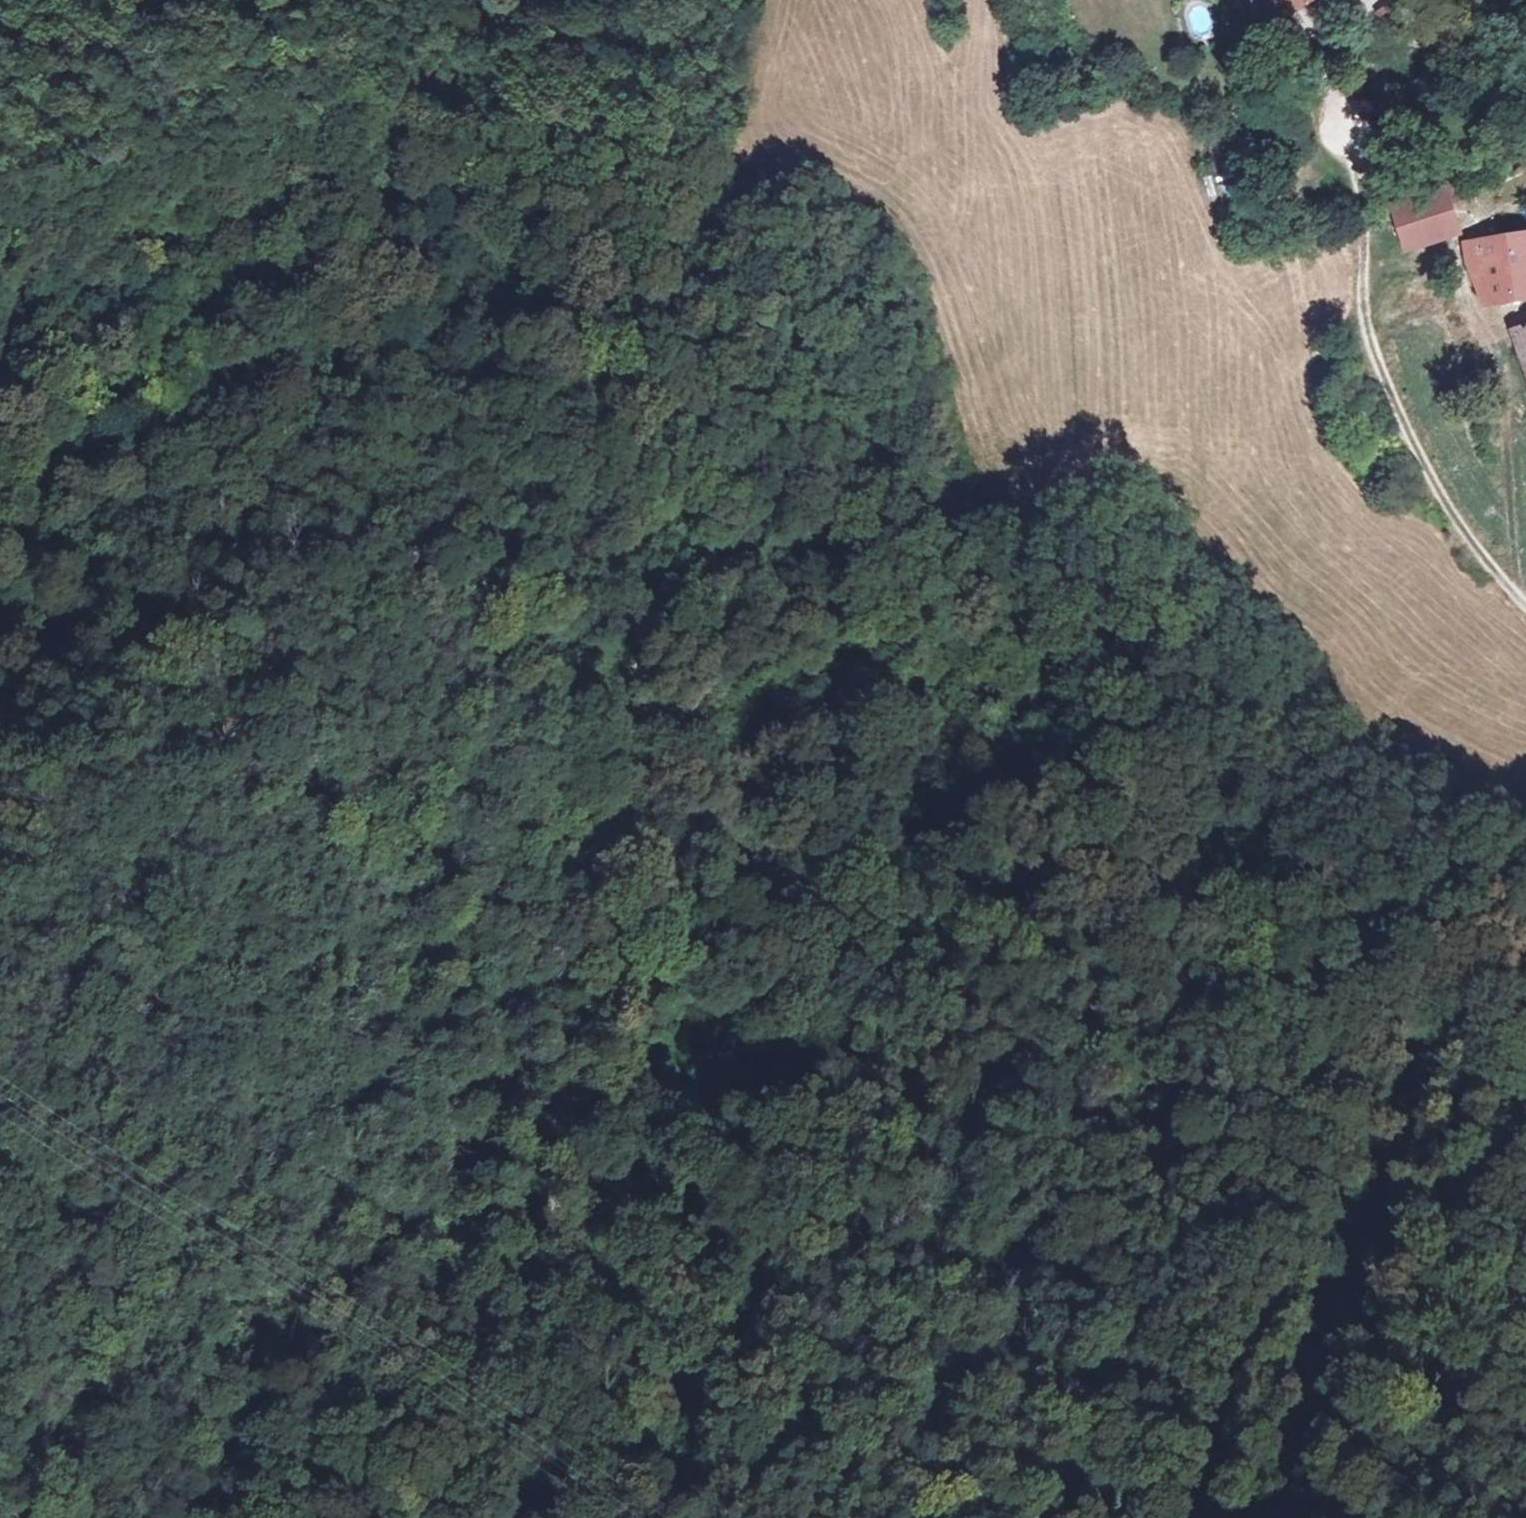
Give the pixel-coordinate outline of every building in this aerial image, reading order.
[(1284,18),(1317,0),(1274,0),(1284,18)] [(1460,188),(1397,207),(1411,249),(1460,234),(1451,206),(1467,201),(1460,188)] [(1468,243),(1472,260),(1489,303),(1525,296),(1525,234),(1468,243)] [(1516,331),(1525,360),(1525,327),(1516,331)]
